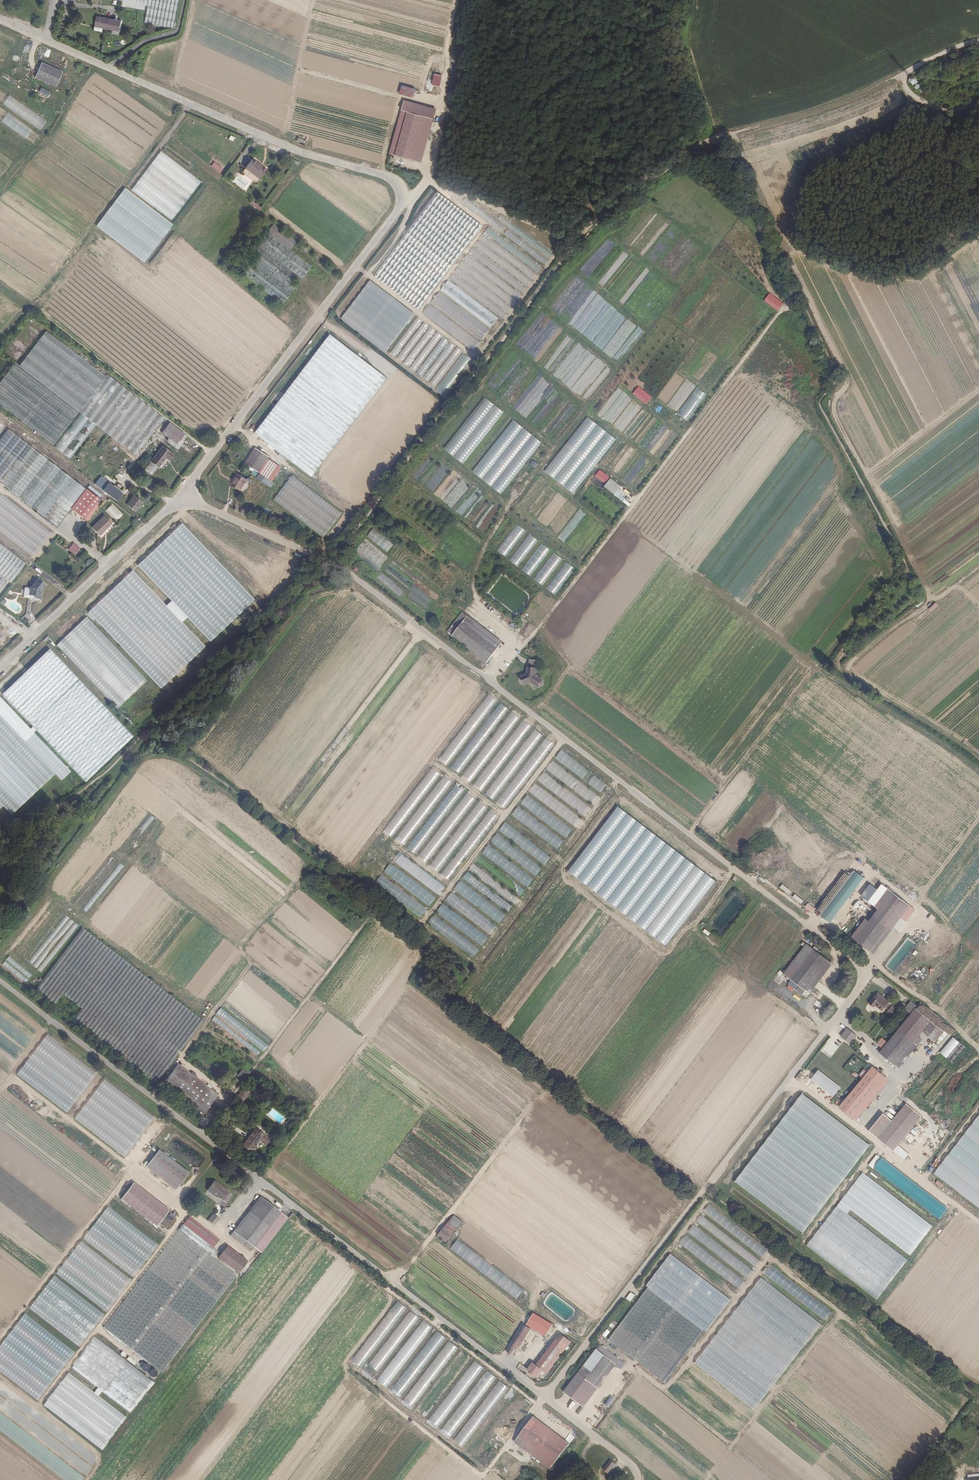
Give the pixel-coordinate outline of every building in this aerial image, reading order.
[(180,0),(118,0),(148,6),(145,23),(172,28),(174,28),(180,0)] [(120,31),(122,21),(97,16),(95,26),(120,31)] [(62,71),(41,62),(35,77),(55,86),(62,71)] [(17,99),(5,92),(0,100),(0,102),(12,109),(17,99)] [(402,110),(434,119),(437,109),(405,100),(402,110)] [(421,162),(434,119),(402,110),(390,153),(421,162)] [(34,126),(41,129),(46,120),(38,116),(34,126)] [(96,227),(146,261),(174,221),(175,221),(198,188),(197,187),(202,180),(160,151),(148,168),(144,165),(139,172),(129,186),(132,189),(130,191),(124,187),(96,227)] [(245,169),(259,180),(266,171),(252,160),(245,169)] [(220,173),(223,169),(214,161),(211,165),(220,173)] [(419,310),(482,226),(438,192),(374,276),(419,310)] [(252,200),(249,203),(259,211),(262,208),(252,200)] [(267,231),(290,249),(297,241),(273,223),(267,231)] [(490,227),(486,231),(507,251),(511,247),(490,227)] [(290,249),(267,231),(262,228),(233,267),(281,304),(311,265),(290,249)] [(510,258),(514,259),(515,252),(518,253),(519,249),(509,246),(508,252),(505,251),(504,255),(509,256),(508,258),(503,257),(502,261),(509,263),(510,258)] [(644,284),(655,285),(655,279),(654,279),(654,275),(649,274),(648,278),(645,278),(644,284)] [(370,280),(342,320),(387,352),(415,312),(370,280)] [(665,286),(657,297),(661,300),(658,304),(663,307),(673,292),(665,286)] [(764,301),(779,312),(785,304),(770,293),(764,301)] [(542,324),(550,331),(555,325),(543,313),(539,317),(540,318),(544,322),(542,324)] [(413,322),(390,353),(423,376),(422,377),(435,387),(443,376),(445,377),(464,351),(422,321),(418,318),(414,323),(413,322)] [(78,411),(105,376),(46,331),(19,365),(78,411)] [(387,378),(331,335),(255,434),(312,477),(387,378)] [(536,351),(522,338),(516,344),(530,357),(536,351)] [(577,351),(581,354),(586,349),(577,342),(573,348),(577,351)] [(462,351),(435,390),(445,397),(472,358),(462,351)] [(491,390),(549,434),(571,406),(569,404),(571,401),(566,398),(559,407),(557,408),(563,413),(561,416),(556,417),(558,418),(556,421),(555,418),(550,414),(546,415),(543,402),(543,401),(552,399),(558,392),(553,389),(556,388),(516,357),(502,376),(505,378),(499,379),(491,390)] [(565,376),(560,373),(567,365),(562,361),(552,374),(561,381),(565,376)] [(105,376),(78,411),(136,455),(164,419),(107,375),(105,376)] [(647,405),(653,397),(639,386),(633,393),(647,405)] [(678,414),(689,421),(706,392),(695,386),(678,414)] [(464,464),(504,411),(485,396),(445,449),(464,464)] [(586,416),(545,472),(575,494),(616,437),(586,416)] [(512,419),(474,473),(503,494),(542,440),(512,419)] [(184,434),(169,422),(161,432),(177,444),(184,434)] [(274,450),(261,442),(250,458),(264,466),(274,450)] [(168,460),(173,454),(162,445),(150,461),(158,468),(166,458),(168,460)] [(71,508),(86,489),(47,459),(18,497),(57,526),(71,508)] [(252,474),(244,468),(237,479),(245,485),(252,474)] [(620,478),(626,471),(623,468),(616,474),(620,478)] [(601,469),(595,476),(606,485),(611,478),(601,469)] [(292,476),(274,501),(326,537),(343,512),(292,476)] [(612,478),(605,487),(630,505),(632,503),(620,495),(623,491),(620,489),(622,486),(612,478)] [(146,487),(152,490),(156,484),(151,480),(146,487)] [(86,489),(71,508),(84,519),(99,499),(86,489)] [(119,494),(114,490),(110,495),(115,499),(119,494)] [(1,495),(0,497),(0,532),(34,557),(52,532),(1,495)] [(143,502),(134,495),(126,505),(135,511),(143,502)] [(112,504),(106,510),(116,521),(123,515),(112,504)] [(112,523),(104,515),(91,527),(98,535),(105,529),(112,523)] [(516,523),(497,550),(508,557),(526,530),(516,523)] [(255,600),(182,524),(138,566),(210,642),(255,600)] [(367,538),(389,551),(394,542),(373,529),(367,538)] [(510,560),(520,567),(537,539),(527,533),(510,560)] [(74,555),(80,548),(74,543),(68,550),(74,555)] [(521,568),(531,576),(551,550),(542,543),(521,568)] [(26,564),(0,544),(0,588),(6,581),(4,580),(4,579),(11,584),(26,564)] [(544,585),(563,558),(554,552),(534,578),(544,585)] [(565,561),(546,588),(556,595),(575,568),(565,561)] [(206,647),(132,571),(88,613),(161,689),(206,647)] [(36,581),(29,590),(29,599),(40,600),(41,593),(43,591),(42,590),(44,587),(36,581)] [(932,611),(939,605),(937,602),(929,609),(932,611)] [(525,612),(522,616),(529,622),(532,618),(525,612)] [(503,641),(467,614),(464,618),(500,645),(503,641)] [(148,682),(86,617),(56,646),(118,710),(148,682)] [(464,618),(451,635),(487,662),(500,645),(464,618)] [(49,650),(2,695),(58,754),(85,782),(132,737),(49,650)] [(538,660),(530,659),(527,673),(521,677),(525,684),(531,682),(538,687),(542,684),(543,680),(537,675),(538,660)] [(450,765),(496,699),(487,692),(441,759),(450,765)] [(0,698),(0,809),(4,805),(12,814),(55,773),(61,780),(70,771),(0,698)] [(499,701),(452,768),(461,774),(508,707),(499,701)] [(501,745),(520,717),(510,710),(464,777),(472,782),(484,764),(488,766),(502,746),(501,745)] [(469,738),(471,739),(486,720),(484,718),(469,738)] [(483,792),(530,725),(522,719),(475,785),(483,792)] [(533,728),(486,794),(495,801),(542,734),(533,728)] [(497,802),(506,809),(554,743),(545,737),(497,802)] [(562,751),(556,759),(584,780),(587,775),(590,777),(592,773),(562,751)] [(547,771),(593,803),(599,794),(552,763),(547,771)] [(431,766),(385,831),(394,837),(440,773),(431,766)] [(442,774),(397,841),(407,848),(452,781),(442,774)] [(544,774),(539,781),(570,803),(571,802),(573,803),(575,801),(581,805),(577,811),(584,815),(590,806),(544,774)] [(602,792),(607,784),(594,777),(589,784),(602,792)] [(416,857),(464,787),(455,781),(407,851),(416,857)] [(536,784),(530,792),(575,827),(581,819),(536,784)] [(466,792),(419,857),(428,863),(475,799),(466,792)] [(567,837),(573,829),(527,796),(521,804),(567,837)] [(478,801),(431,866),(440,872),(487,807),(478,801)] [(558,849),(564,840),(519,807),(512,815),(558,849)] [(489,809),(442,875),(451,881),(497,815),(489,809)] [(118,852),(122,855),(154,819),(150,816),(118,852)] [(506,823),(500,831),(546,864),(552,856),(506,823)] [(537,876),(543,868),(497,834),(491,842),(537,876)] [(666,842),(619,910),(639,924),(686,856),(666,842)] [(482,854),(528,887),(535,878),(489,845),(482,854)] [(87,912),(123,865),(114,859),(103,850),(67,897),(81,908),(87,912)] [(399,853),(393,862),(441,895),(447,886),(399,853)] [(526,889),(480,857),(476,863),(521,896),(526,889)] [(384,872),(430,906),(437,897),(391,864),(384,872)] [(474,864),(470,871),(515,904),(520,898),(474,864)] [(850,866),(829,897),(832,899),(820,915),(832,924),(865,877),(850,866)] [(468,872),(463,879),(509,912),(513,906),(468,872)] [(424,918),(430,909),(380,875),(374,883),(424,918)] [(453,890),(501,923),(507,914),(460,881),(453,890)] [(790,894),(792,891),(783,884),(781,887),(790,894)] [(491,935),(498,926),(452,892),(446,901),(491,935)] [(892,892),(887,897),(901,908),(891,921),(896,924),(909,906),(892,892)] [(796,894),(793,897),(802,904),(804,900),(796,894)] [(888,927),(892,930),(896,924),(891,921),(901,908),(887,897),(855,940),(869,951),(888,927)] [(809,903),(806,907),(814,913),(817,908),(809,903)] [(437,913),(483,945),(489,937),(443,904),(437,913)] [(42,972),(78,925),(74,922),(75,922),(60,911),(24,959),(42,972)] [(427,925),(475,957),(481,948),(433,916),(427,925)] [(72,1019),(154,1083),(202,1019),(82,927),(34,990),(53,1005),(62,993),(81,1008),(72,1019)] [(873,954),(892,930),(888,927),(869,951),(873,954)] [(828,960),(807,944),(784,973),(800,986),(796,991),(802,995),(828,960)] [(29,979),(32,976),(10,956),(6,959),(29,979)] [(878,992),(869,1004),(873,1007),(875,1006),(882,1011),(885,1008),(888,1011),(887,1012),(891,1015),(898,1006),(894,1002),(892,1005),(889,1003),(890,1001),(878,992)] [(944,1031),(916,1009),(888,1043),(882,1038),(877,1044),(883,1049),(879,1054),(895,1066),(905,1053),(914,1043),(917,1045),(922,1040),(919,1037),(923,1032),(935,1042),(944,1031)] [(212,1021),(247,1047),(250,1043),(214,1017),(212,1021)] [(857,1035),(848,1028),(841,1037),(850,1044),(857,1035)] [(17,1076),(69,1112),(98,1072),(46,1035),(17,1076)] [(953,1063),(966,1047),(954,1037),(941,1053),(953,1063)] [(914,1043),(905,1053),(908,1057),(917,1045),(914,1043)] [(178,1061),(172,1069),(190,1082),(196,1074),(178,1061)] [(885,1077),(873,1067),(839,1107),(852,1118),(885,1077)] [(190,1082),(172,1069),(159,1086),(199,1117),(219,1092),(196,1074),(190,1082)] [(241,1082),(248,1073),(243,1069),(236,1079),(241,1082)] [(811,1080),(833,1097),(840,1087),(818,1070),(811,1080)] [(802,1071),(796,1079),(798,1081),(804,1073),(802,1071)] [(885,1077),(852,1118),(855,1120),(888,1080),(885,1077)] [(103,1079),(75,1120),(126,1156),(155,1116),(103,1079)] [(860,1165),(875,1143),(803,1093),(796,1103),(796,1102),(788,1113),(780,1123),(853,1173),(859,1164),(860,1165)] [(884,1114),(869,1132),(893,1151),(902,1140),(904,1138),(922,1116),(907,1104),(892,1121),(884,1114)] [(936,1176),(978,1207),(978,1117),(936,1176)] [(285,1130),(291,1122),(288,1119),(281,1127),(285,1130)] [(779,1125),(772,1133),(844,1185),(850,1177),(779,1125)] [(266,1143),(269,1139),(254,1128),(241,1145),(250,1152),(260,1139),(266,1143)] [(827,1207),(833,1199),(762,1147),(756,1155),(827,1207)] [(173,1181),(178,1185),(187,1172),(158,1149),(148,1162),(163,1174),(160,1178),(170,1185),(173,1181)] [(871,1163),(864,1173),(938,1224),(952,1204),(879,1153),(874,1161),(900,1179),(898,1182),(871,1163)] [(148,1162),(145,1166),(160,1178),(163,1174),(148,1162)] [(809,1230),(817,1220),(744,1169),(738,1178),(737,1178),(730,1188),(802,1239),(809,1230)] [(925,1219),(924,1219),(863,1174),(857,1183),(929,1235),(935,1226),(925,1219)] [(214,1181),(207,1190),(216,1197),(217,1196),(226,1203),(232,1195),(214,1181)] [(168,1209),(132,1182),(120,1198),(156,1225),(168,1209)] [(919,1246),(925,1238),(855,1185),(849,1193),(919,1246)] [(243,1225),(240,1222),(229,1235),(250,1251),(253,1247),(260,1253),(287,1219),(259,1197),(256,1202),(259,1205),(243,1225)] [(917,1249),(846,1197),(840,1205),(912,1257),(917,1249)] [(259,1205),(256,1202),(240,1222),(243,1225),(259,1205)] [(703,1214),(765,1256),(770,1248),(708,1206),(703,1214)] [(92,1245),(90,1248),(132,1279),(158,1244),(107,1207),(84,1239),(92,1245)] [(837,1207),(808,1248),(880,1300),(909,1259),(837,1207)] [(212,1214),(207,1220),(213,1224),(218,1218),(215,1216),(212,1214)] [(453,1215),(445,1225),(454,1231),(461,1222),(453,1215)] [(160,1371),(235,1275),(207,1253),(212,1247),(207,1243),(214,1235),(189,1216),(102,1326),(124,1343),(160,1371)] [(696,1223),(757,1266),(762,1259),(700,1216),(696,1223)] [(454,1231),(445,1225),(437,1235),(446,1242),(454,1231)] [(749,1278),(755,1270),(694,1225),(688,1233),(749,1278)] [(740,1289),(746,1281),(686,1236),(680,1244),(740,1289)] [(458,1240),(451,1250),(518,1298),(524,1289),(458,1240)] [(106,1313),(131,1278),(80,1242),(56,1275),(55,1274),(29,1310),(81,1346),(105,1312),(106,1313)] [(246,1260),(226,1245),(217,1257),(237,1272),(246,1260)] [(384,1251),(379,1258),(393,1269),(398,1261),(384,1251)] [(825,1319),(832,1310),(772,1266),(765,1275),(825,1319)] [(760,1277),(696,1366),(757,1409),(773,1386),(775,1387),(822,1321),(760,1277)] [(648,1288),(609,1339),(664,1382),(704,1331),(648,1288)] [(627,1298),(631,1301),(636,1295),(632,1292),(627,1298)] [(396,1299),(353,1361),(363,1368),(406,1307),(396,1299)] [(408,1309),(365,1374),(374,1380),(418,1316),(408,1309)] [(68,1363),(78,1349),(27,1313),(22,1319),(17,1326),(68,1363)] [(533,1313),(526,1325),(546,1336),(553,1325),(533,1313)] [(387,1391),(431,1326),(421,1319),(377,1384),(387,1391)] [(531,1329),(525,1326),(508,1354),(511,1355),(514,1350),(516,1351),(518,1347),(520,1348),(531,1329)] [(40,1399),(55,1377),(56,1378),(61,1370),(61,1371),(67,1362),(15,1328),(11,1334),(10,1334),(6,1341),(5,1340),(0,1348),(0,1373),(40,1399)] [(435,1329),(395,1386),(391,1383),(388,1389),(402,1399),(445,1337),(435,1329)] [(562,1333),(557,1340),(567,1348),(573,1341),(562,1333)] [(72,1369),(72,1370),(96,1386),(102,1388),(104,1386),(113,1392),(116,1393),(124,1398),(130,1390),(134,1390),(133,1394),(139,1398),(143,1399),(154,1382),(158,1383),(110,1350),(111,1345),(108,1344),(102,1342),(95,1337),(72,1369)] [(431,1384),(458,1347),(447,1339),(401,1403),(412,1411),(431,1384)] [(567,1348),(557,1340),(542,1360),(552,1368),(567,1348)] [(621,1361),(601,1346),(597,1350),(579,1373),(564,1392),(583,1407),(599,1388),(595,1385),(609,1368),(612,1370),(616,1365),(617,1366),(621,1361)] [(135,1366),(137,1362),(128,1357),(126,1360),(135,1366)] [(473,1358),(428,1423),(438,1430),(484,1366),(473,1358)] [(552,1368),(542,1360),(537,1366),(534,1363),(529,1369),(539,1377),(544,1371),(547,1374),(552,1368)] [(141,1368),(154,1379),(159,1373),(152,1367),(151,1368),(145,1363),(141,1368)] [(485,1369),(442,1430),(452,1437),(495,1376),(485,1369)] [(533,1416),(530,1419),(567,1447),(569,1443),(533,1416)] [(567,1447),(530,1419),(514,1441),(542,1462),(547,1456),(555,1462),(567,1447)] [(547,1456),(542,1462),(550,1468),(555,1462),(547,1456)] [(610,1460),(603,1470),(608,1473),(615,1464),(610,1460)]
